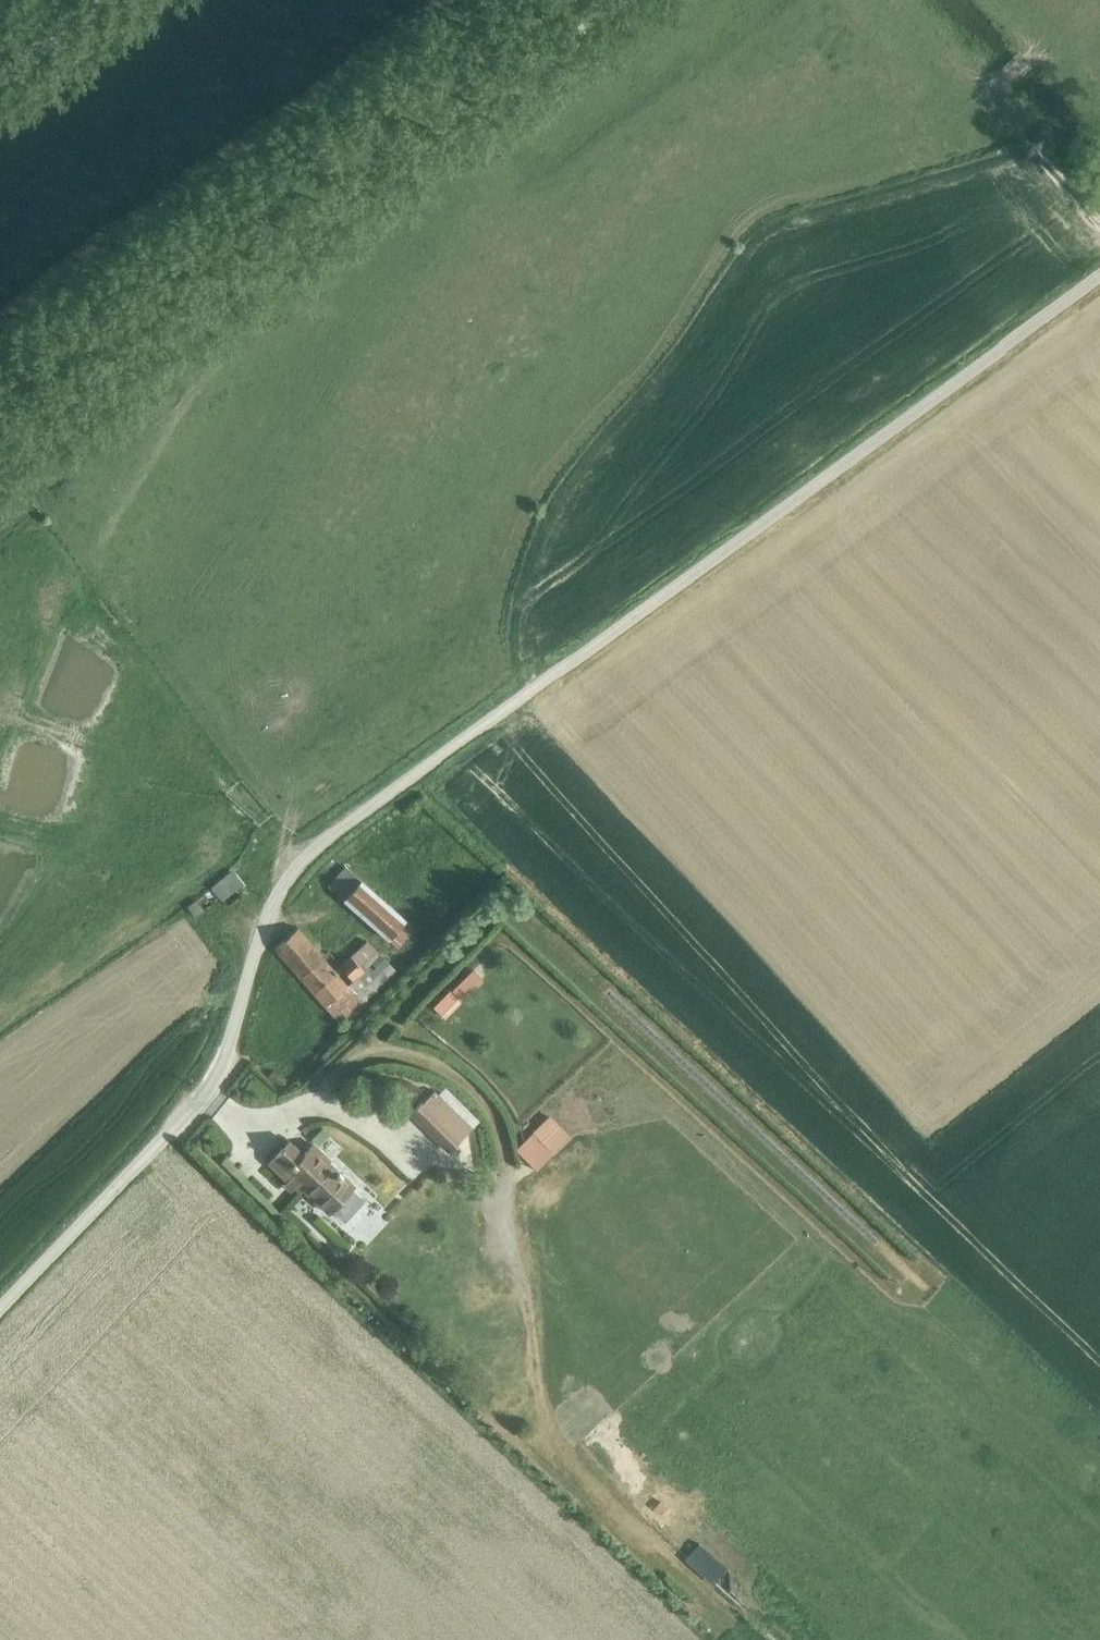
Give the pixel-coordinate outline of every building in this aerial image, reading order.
[(398,947),(415,929),(362,878),(361,879),(346,866),(328,885),(398,947)] [(223,901),(226,898),(231,904),(248,890),(232,870),(211,886),(223,901)] [(369,1002),(366,1000),(397,970),(367,941),(340,965),(353,979),(348,984),(298,927),(275,947),(343,1027),(369,1002)] [(473,1127),(435,1089),(410,1113),(448,1152),(473,1127)] [(571,1136),(550,1115),(533,1133),(555,1153),(571,1136)] [(302,1189),(329,1213),(356,1185),(330,1161),(331,1159),(313,1143),(304,1153),(290,1140),(269,1162),(288,1179),(284,1184),(291,1191),(294,1187),(299,1192),(302,1189)]
